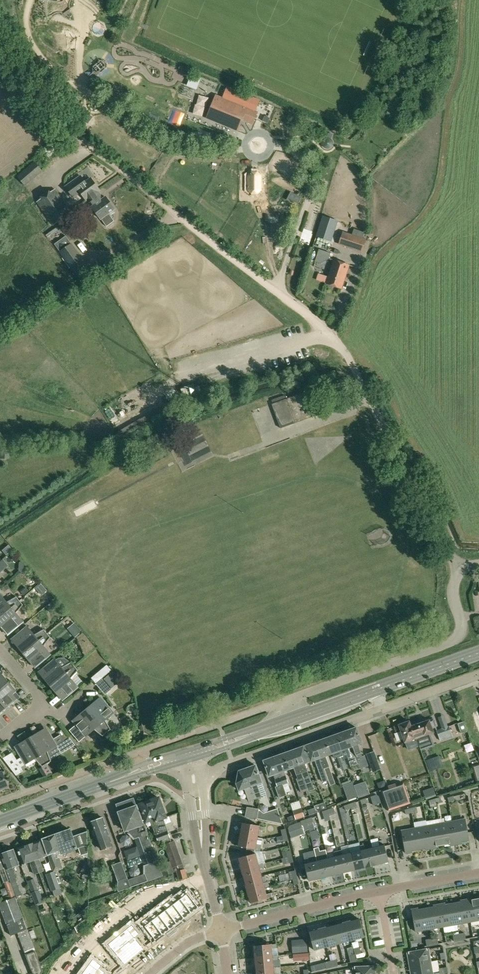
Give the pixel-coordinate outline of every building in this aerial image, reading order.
[(118,0),(112,0),(109,7),(114,9),(118,0)] [(108,74),(113,62),(105,58),(99,70),(108,74)] [(206,118),(238,131),(242,120),(253,124),(258,112),(216,95),(206,118)] [(93,116),(83,110),(79,117),(88,123),(93,116)] [(185,126),(189,114),(185,113),(181,125),(185,126)] [(249,127),(247,132),(256,135),(258,130),(249,127)] [(25,186),(43,171),(34,161),(17,176),(25,186)] [(256,163),(251,163),(247,167),(248,180),(251,184),(256,184),(260,181),(260,167),(256,163)] [(88,199),(98,191),(100,190),(91,179),(86,183),(81,177),(66,188),(73,198),(81,192),(87,200),(88,199)] [(12,196),(4,187),(0,191),(0,207),(12,196)] [(67,215),(72,212),(55,188),(51,192),(49,190),(39,197),(41,198),(36,201),(53,226),(58,222),(59,224),(69,217),(67,215)] [(92,207),(107,227),(114,221),(109,213),(115,209),(106,197),(104,199),(98,191),(88,199),(94,206),(92,207)] [(309,210),(308,222),(316,223),(317,211),(309,210)] [(331,241),(337,221),(323,216),(317,237),(331,241)] [(366,239),(363,238),(365,232),(354,229),(352,234),(343,231),(338,244),(362,252),(366,239)] [(73,272),(86,263),(71,243),(59,252),(73,272)] [(315,261),(321,262),(328,259),(330,253),(319,249),(315,261)] [(341,289),(349,265),(334,260),(326,283),(341,289)] [(187,387),(181,389),(184,398),(190,397),(187,387)] [(309,391),(287,399),(295,421),(300,419),(301,421),(318,415),(309,391)] [(287,399),(272,404),(281,428),(296,423),(295,421),(287,399)] [(170,450),(176,447),(171,436),(165,440),(170,450)] [(0,562),(0,573),(9,565),(3,559),(0,562)] [(42,596),(47,591),(41,584),(36,589),(42,596)] [(20,600),(17,596),(7,602),(0,593),(0,617),(20,600)] [(23,604),(20,600),(0,617),(0,625),(8,635),(24,621),(17,613),(23,604)] [(12,639),(23,653),(48,633),(44,629),(35,634),(27,626),(12,639)] [(78,627),(72,632),(75,637),(82,631),(78,627)] [(44,646),(51,637),(48,633),(23,653),(35,667),(51,654),(44,646)] [(77,638),(81,646),(89,639),(83,633),(77,638)] [(57,659),(56,660),(55,659),(39,672),(51,686),(75,666),(71,661),(70,662),(67,659),(65,658),(63,658),(59,658),(57,659)] [(78,670),(75,666),(51,686),(63,700),(78,687),(71,678),(78,670)] [(107,666),(101,670),(106,675),(111,671),(107,666)] [(8,682),(1,673),(0,674),(0,689),(8,682)] [(103,678),(96,684),(105,694),(112,689),(103,678)] [(14,701),(17,699),(13,694),(16,691),(8,682),(0,689),(0,713),(14,701)] [(101,697),(87,709),(107,733),(111,729),(106,720),(114,713),(101,697)] [(103,736),(107,733),(87,709),(73,720),(76,724),(69,730),(79,742),(86,736),(94,729),(103,736)] [(433,719),(429,720),(429,719),(411,726),(415,738),(414,735),(422,732),(423,735),(433,732),(432,728),(436,726),(433,719)] [(405,742),(415,738),(411,726),(409,720),(394,726),(396,731),(400,729),(405,742)] [(458,723),(461,733),(467,731),(464,721),(458,723)] [(440,740),(453,736),(449,726),(437,730),(440,740)] [(47,727),(31,737),(47,764),(52,761),(51,759),(62,753),(47,727)] [(359,763),(360,768),(368,765),(365,755),(362,756),(358,744),(362,742),(357,727),(347,730),(359,763)] [(65,740),(69,737),(63,728),(58,732),(65,740)] [(351,766),(359,763),(347,730),(336,734),(341,750),(347,748),(350,756),(348,757),(351,766)] [(336,734),(325,738),(331,754),(332,753),(334,758),(338,757),(338,759),(344,757),(341,750),(336,734)] [(26,764),(35,758),(42,766),(47,764),(31,737),(15,746),(26,764)] [(325,738),(315,742),(324,769),(329,767),(325,756),(331,754),(325,738)] [(328,780),(328,778),(327,776),(324,769),(315,742),(306,745),(312,761),(315,759),(319,770),(323,781),(328,780)] [(304,746),(294,750),(307,785),(312,783),(309,775),(308,775),(304,763),(310,761),(304,746)] [(309,790),(307,785),(294,750),(284,753),(289,769),(295,767),(299,778),(296,779),(301,791),(301,792),(309,790)] [(374,752),(367,754),(371,764),(377,762),(374,752)] [(12,753),(4,759),(11,768),(19,763),(12,753)] [(273,757),(283,784),(288,783),(284,771),(289,769),(284,753),(273,757)] [(282,797),(287,796),(283,784),(273,757),(264,761),(269,776),(274,774),(282,797)] [(257,784),(262,782),(256,765),(255,766),(254,764),(253,764),(249,765),(249,766),(249,768),(245,769),(255,799),(261,797),(257,784)] [(249,801),(255,799),(245,769),(239,771),(237,783),(236,783),(235,787),(238,790),(239,790),(245,788),(249,801)] [(8,787),(3,772),(0,773),(0,790),(8,787)] [(378,786),(380,789),(387,787),(385,781),(380,782),(378,786)] [(403,783),(382,790),(389,810),(410,803),(403,783)] [(369,793),(367,787),(357,791),(359,796),(369,793)] [(358,796),(355,788),(346,792),(348,799),(358,796)] [(373,799),(377,814),(386,812),(382,796),(373,799)] [(151,800),(155,811),(154,812),(163,839),(164,844),(172,842),(164,818),(166,817),(159,797),(151,800)] [(134,798),(116,804),(119,811),(119,812),(125,830),(128,829),(128,831),(134,838),(139,836),(140,841),(144,852),(148,863),(145,865),(145,873),(147,881),(163,875),(163,876),(164,876),(164,875),(160,864),(160,865),(158,861),(159,861),(155,849),(154,849),(148,833),(149,833),(145,823),(144,823),(137,805),(134,798)] [(152,822),(159,841),(163,839),(154,812),(155,811),(151,800),(140,804),(146,821),(153,819),(153,820),(153,821),(152,822)] [(316,812),(327,809),(324,802),(314,805),(316,812)] [(247,807),(245,816),(257,819),(259,809),(247,807)] [(259,809),(257,819),(283,824),(277,808),(264,813),(259,809)] [(294,811),(296,819),(305,816),(302,808),(294,811)] [(106,847),(113,844),(103,817),(91,821),(97,837),(102,835),(106,847)] [(452,821),(456,844),(462,843),(461,842),(469,840),(465,819),(452,821)] [(440,824),(443,845),(450,844),(451,845),(456,844),(452,821),(440,824)] [(264,831),(264,827),(260,826),(242,823),(240,834),(258,837),(259,830),(264,831)] [(427,826),(431,849),(437,848),(437,846),(443,845),(440,824),(427,826)] [(415,828),(419,849),(426,848),(426,850),(431,849),(427,826),(415,828)] [(402,831),(406,853),(412,852),(412,851),(419,849),(415,828),(402,831)] [(57,858),(56,855),(61,853),(61,854),(78,848),(71,829),(42,839),(52,865),(54,872),(64,868),(59,857),(57,858)] [(82,847),(95,844),(91,831),(79,835),(82,847)] [(312,841),(319,839),(317,831),(310,833),(312,841)] [(251,851),(255,852),(258,837),(240,834),(238,846),(248,848),(248,852),(251,851)] [(40,840),(29,844),(39,872),(43,871),(39,858),(46,855),(40,840)] [(377,865),(388,862),(384,845),(382,840),(379,841),(380,846),(372,847),(377,865)] [(170,861),(172,868),(183,864),(175,841),(172,842),(164,844),(170,861)] [(34,874),(39,872),(29,844),(17,848),(23,864),(30,861),(34,874)] [(364,844),(360,845),(366,867),(377,865),(372,847),(365,849),(364,844)] [(357,851),(350,853),(354,870),(366,867),(360,845),(356,846),(357,851)] [(21,895),(17,881),(18,881),(12,867),(19,864),(13,849),(1,854),(10,878),(11,883),(16,897),(21,895)] [(338,851),(343,873),(354,870),(350,853),(343,855),(342,850),(338,851)] [(328,858),(332,875),(343,873),(338,851),(334,852),(335,856),(328,858)] [(256,853),(255,852),(248,852),(248,855),(239,858),(242,869),(259,865),(256,853)] [(320,855),(316,856),(317,861),(321,878),(332,875),(328,858),(321,860),(320,855)] [(309,858),(305,859),(306,863),(306,864),(310,881),(321,878),(317,861),(310,863),(309,858)] [(0,859),(0,873),(4,883),(10,881),(5,867),(3,867),(0,859)] [(112,865),(118,881),(118,887),(117,888),(119,891),(131,887),(128,878),(122,861),(112,865)] [(160,864),(164,875),(174,873),(172,868),(170,861),(160,864)] [(263,864),(259,865),(242,869),(244,880),(262,876),(260,869),(264,867),(263,864)] [(180,880),(187,877),(185,868),(177,870),(180,880)] [(54,872),(45,875),(51,892),(60,888),(54,872)] [(264,883),(262,876),(244,880),(247,891),(265,887),(269,885),(268,882),(264,883)] [(28,881),(32,893),(39,890),(34,878),(28,881)] [(267,894),(265,887),(247,891),(250,903),(272,897),(271,893),(267,894)] [(188,893),(181,899),(192,913),(199,907),(188,893)] [(0,902),(0,906),(11,936),(18,933),(33,973),(41,973),(43,970),(29,933),(16,897),(0,902)] [(467,899),(471,922),(478,920),(478,899),(472,900),(472,898),(467,899)] [(181,899),(174,905),(185,919),(192,913),(181,899)] [(453,904),(457,924),(471,922),(467,899),(461,900),(461,902),(453,904)] [(44,914),(50,912),(46,902),(41,904),(44,914)] [(445,903),(439,904),(443,927),(457,924),(453,904),(445,905),(445,903)] [(426,908),(430,929),(443,927),(439,904),(434,905),(434,907),(426,908)] [(174,905),(167,910),(178,924),(185,919),(174,905)] [(430,929),(426,908),(418,910),(418,908),(412,909),(416,932),(430,929)] [(167,910),(160,916),(171,930),(178,924),(167,910)] [(88,915),(74,923),(77,933),(88,925),(88,915)] [(160,916),(153,922),(164,936),(171,930),(160,916)] [(347,922),(352,940),(364,937),(359,918),(347,922)] [(153,922),(145,928),(156,942),(164,936),(153,922)] [(347,922),(334,925),(339,944),(352,940),(347,922)] [(334,925),(322,928),(327,947),(339,944),(334,925)] [(132,934),(122,942),(136,958),(146,950),(137,939),(141,935),(134,926),(128,930),(132,934)] [(327,947),(322,928),(310,931),(314,950),(327,947)] [(110,945),(105,950),(113,959),(117,955),(127,966),(136,958),(122,942),(113,949),(110,945)] [(277,948),(276,944),(254,946),(255,957),(273,956),(272,948),(277,948)] [(429,962),(427,950),(409,953),(411,965),(429,962)] [(277,955),(273,956),(255,957),(256,969),(274,967),(273,960),(278,959),(277,955)] [(91,973),(108,973),(103,970),(105,967),(95,960),(91,966),(95,969),(91,973)] [(429,962),(411,965),(413,973),(426,973),(431,973),(429,962)]
